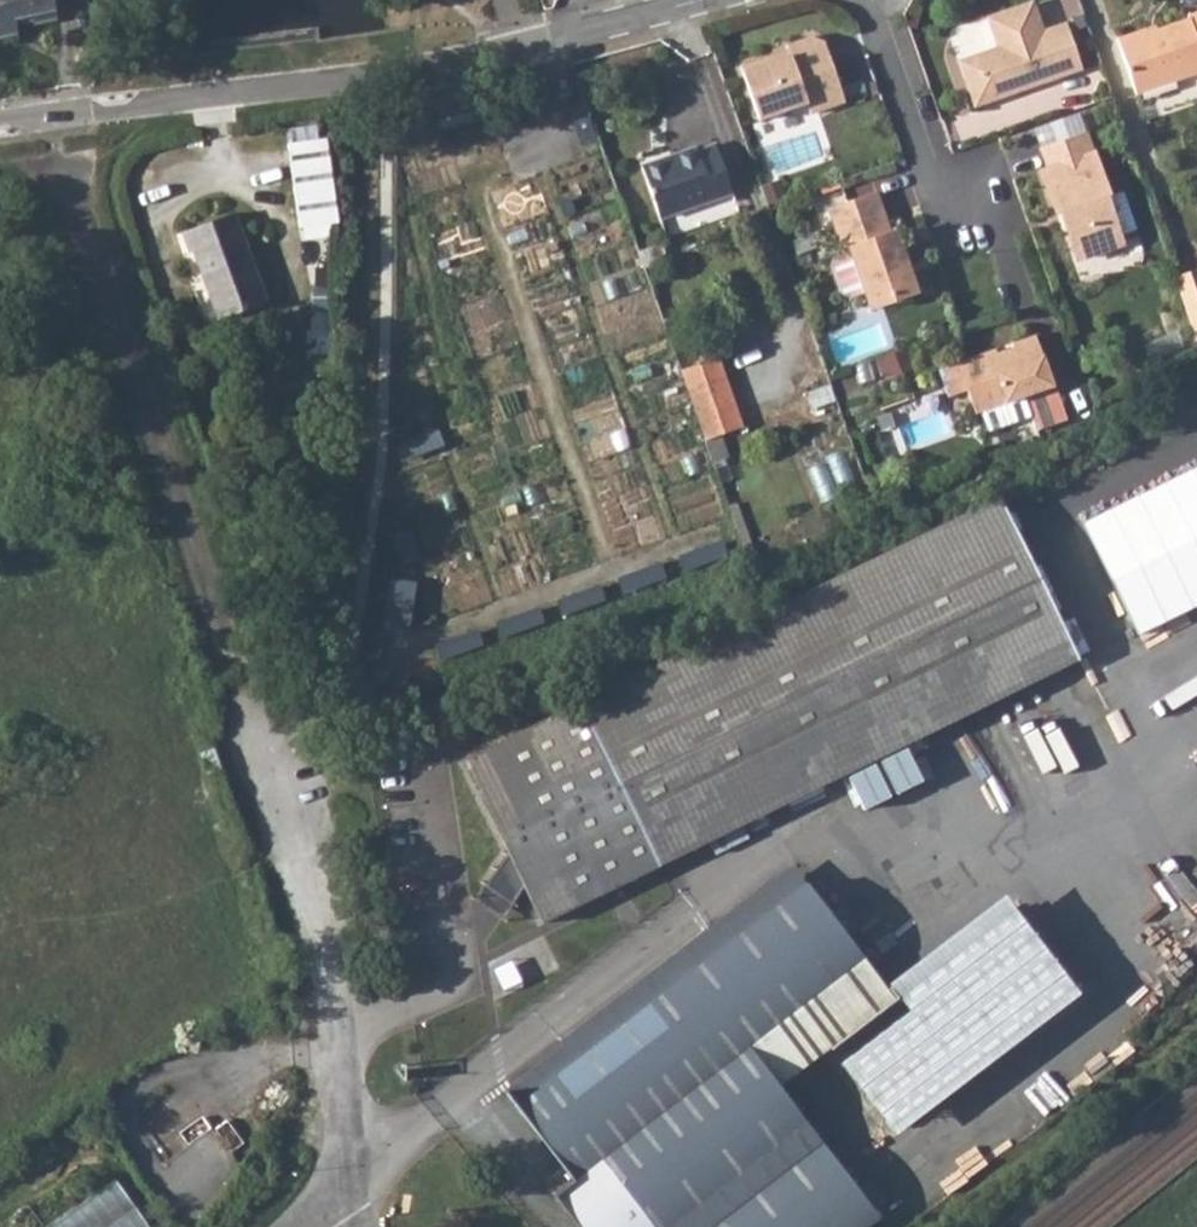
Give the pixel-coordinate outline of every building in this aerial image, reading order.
[(15,31),(13,22),(30,19),(30,21),(54,17),(51,0),(0,0),(0,34),(15,31)] [(954,58),(970,105),(1012,90),(1010,84),(1046,71),(1049,77),(1078,67),(1062,20),(1039,28),(1030,2),(1006,10),(1005,6),(982,15),(992,45),(954,58)] [(1184,11),(1185,15),(1143,30),(1141,26),(1114,36),(1134,92),(1196,69),(1196,6),(1184,11)] [(805,115),(839,102),(819,43),(805,37),(780,46),(784,56),(767,63),(759,59),(734,68),(753,121),(801,105),(805,115)] [(781,51),(759,59),(767,63),(784,56),(781,51)] [(1104,194),(1082,129),(1037,145),(1044,165),(1038,168),(1054,212),(1058,210),(1073,252),(1081,256),(1113,244),(1116,237),(1102,195),(1104,194)] [(323,137),(286,142),(297,226),(334,221),(323,137)] [(692,148),(637,167),(654,219),(726,194),(711,146),(693,152),(692,148)] [(873,193),(825,211),(839,252),(845,250),(865,305),(913,288),(905,266),(896,262),(901,253),(893,231),(887,233),(873,193)] [(232,211),(179,229),(186,249),(189,248),(199,276),(205,274),(218,314),(263,299),(232,211)] [(1174,278),(1192,331),(1196,329),(1196,269),(1174,278)] [(965,389),(973,414),(1052,385),(1033,334),(1010,342),(1011,347),(995,353),(994,348),(955,362),(965,389)] [(677,371),(703,441),(737,428),(711,358),(677,371)] [(936,369),(946,396),(965,389),(955,362),(936,369)] [(1082,525),(1140,641),(1196,612),(1196,468),(1082,525)] [(540,928),(1076,660),(995,498),(459,766),(507,860),(472,913),(496,930),(522,891),(540,928)] [(271,524),(262,525),(264,537),(274,536),(271,524)] [(413,628),(416,579),(391,577),(387,626),(413,628)] [(296,668),(288,672),(293,686),(301,683),(296,668)] [(200,752),(208,773),(222,768),(214,747),(200,752)] [(820,1106),(804,1118),(772,1077),(748,1045),(861,957),(803,882),(668,987),(659,975),(636,992),(645,1004),(576,1057),(567,1045),(503,1095),(561,1166),(542,1182),(577,1226),(863,1226),(878,1216),(852,1181),(868,1169),(820,1106)] [(1009,897),(885,987),(823,1037),(897,1131),(1082,988),(1009,897)] [(861,957),(748,1045),(772,1077),(823,1037),(884,989),(885,987),(861,957)] [(123,1179),(46,1226),(154,1226),(123,1179)]
